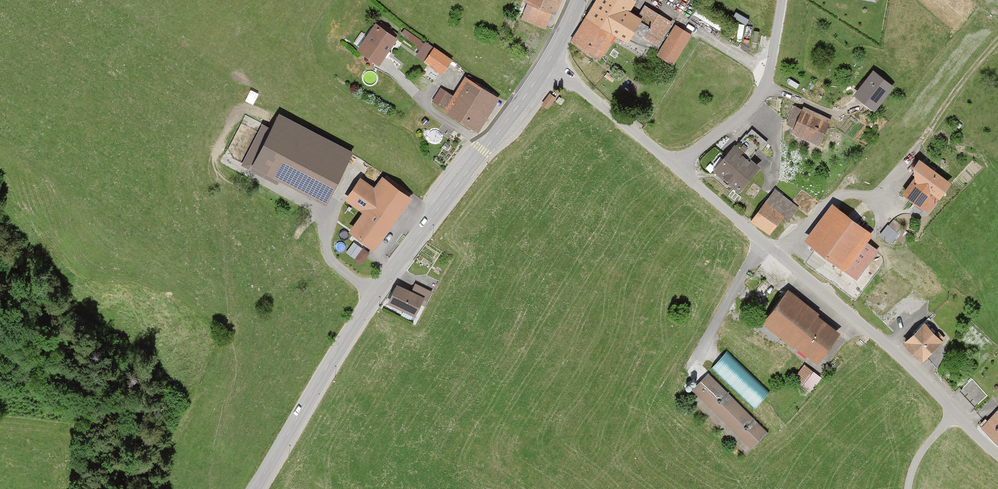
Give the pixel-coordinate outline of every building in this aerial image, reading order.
[(526,4),(529,5),(522,21),(546,31),(553,15),(557,16),(563,0),(527,0),(526,4)] [(616,37),(630,45),(637,34),(658,47),(672,23),(645,7),(639,17),(632,12),(638,3),(633,0),(598,0),(571,43),(601,62),(616,37)] [(699,5),(695,11),(713,23),(716,17),(699,5)] [(379,28),(376,25),(358,52),(380,67),(398,41),(395,39),(398,36),(381,25),(379,28)] [(674,67),(693,36),(676,27),(658,57),(674,67)] [(402,36),(416,45),(419,41),(404,31),(402,36)] [(417,58),(442,74),(451,61),(426,44),(417,58)] [(894,88),(875,73),(855,98),(875,113),(894,88)] [(500,99),(465,77),(453,97),(442,91),(433,106),(479,134),(500,99)] [(646,83),(638,79),(635,84),(643,88),(646,83)] [(258,97),(243,90),(237,100),(252,108),(258,97)] [(557,100),(551,95),(542,106),(549,111),(557,100)] [(832,121),(804,110),(793,137),(820,149),(832,121)] [(327,206),(354,155),(280,117),(251,173),(279,188),(282,183),(327,206)] [(750,160),(759,149),(762,152),(768,145),(752,132),(737,149),(750,160)] [(737,149),(735,148),(714,173),(740,195),(762,170),(750,160),(737,149)] [(915,170),(916,179),(904,197),(929,214),(939,200),(941,201),(954,184),(921,161),(915,170)] [(412,200),(382,178),(375,189),(361,179),(345,201),(364,214),(350,234),(376,252),(412,200)] [(798,209),(775,192),(751,223),(774,240),(798,209)] [(857,281),(879,252),(868,243),(874,236),(834,206),(806,243),(857,281)] [(896,233),(888,227),(881,237),(888,243),(896,233)] [(431,293),(416,286),(412,294),(397,287),(388,306),(416,319),(424,300),(427,302),(431,293)] [(821,315),(788,292),(763,325),(818,365),(841,334),(819,318),(821,315)] [(904,345),(924,364),(944,342),(925,324),(904,345)] [(769,390),(726,349),(711,365),(754,406),(769,390)] [(794,377),(812,390),(823,374),(805,362),(794,377)] [(768,433),(709,375),(693,392),(699,398),(693,403),(746,455),(768,433)] [(960,391),(976,407),(987,396),(972,380),(960,391)] [(982,428),(997,442),(997,410),(982,428)]
